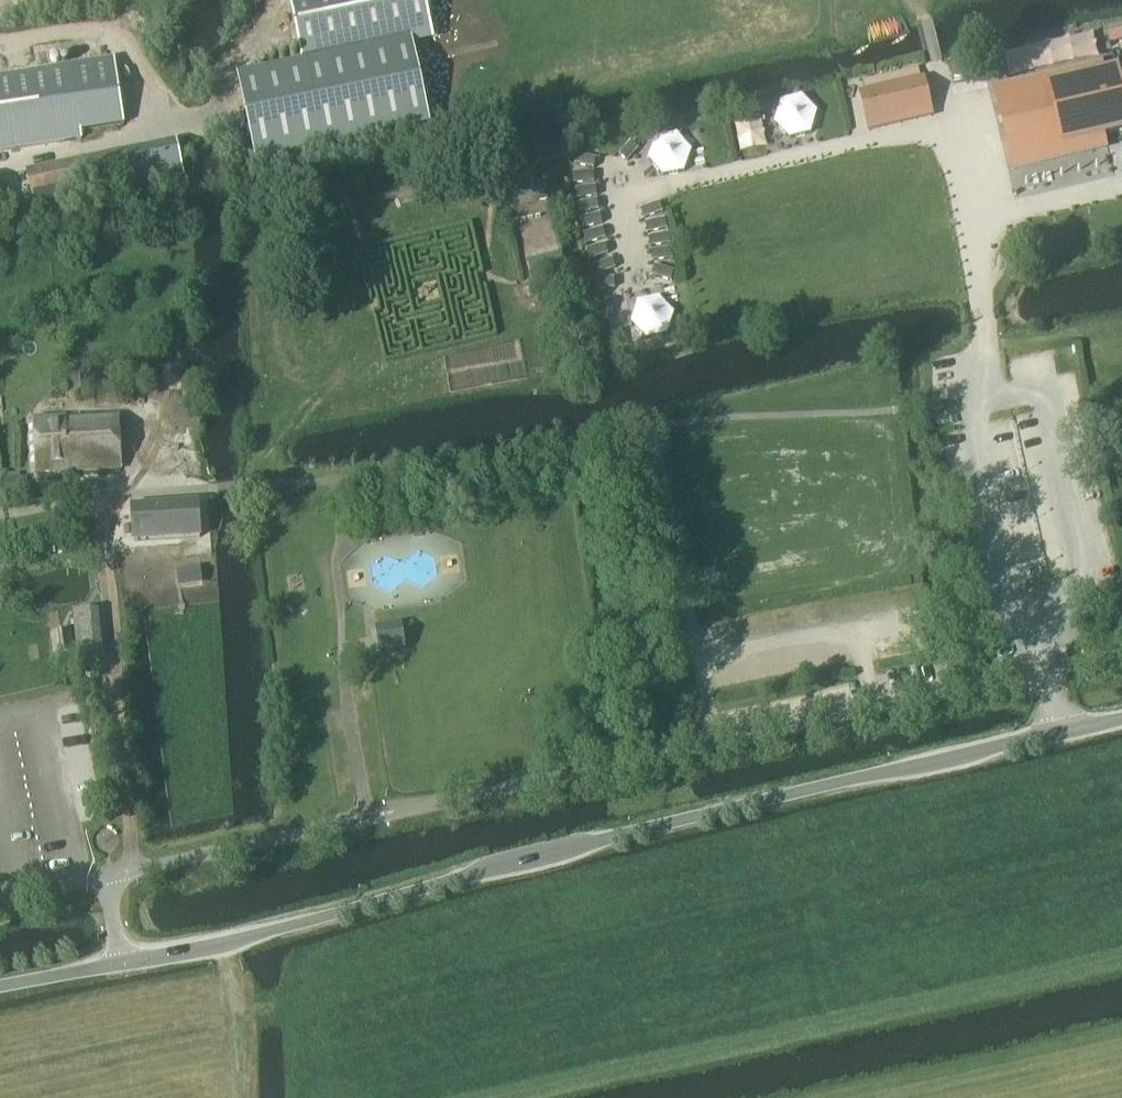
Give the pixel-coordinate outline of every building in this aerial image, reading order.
[(238,77),(256,164),(428,127),(410,43),(412,43),(432,39),(424,0),(288,0),(302,64),(238,77)] [(994,91),(994,94),(1010,160),(1104,138),(1121,134),(1121,84),(1118,85),(1115,73),(1102,76),(1100,66),(1036,81),(994,91)] [(81,141),(70,67),(0,77),(0,152),(81,141)] [(920,81),(864,94),(872,128),(895,122),(895,119),(915,114),(916,117),(931,114),(923,80),(920,81)] [(780,104),(774,125),(789,140),(810,135),(816,114),(801,98),(780,104)] [(662,177),(683,173),(691,153),(676,136),(655,140),(648,161),(662,177)] [(124,153),(133,192),(183,181),(175,142),(124,153)] [(625,168),(638,151),(630,145),(616,161),(625,168)] [(33,206),(131,186),(123,152),(26,172),(33,206)] [(573,168),(594,172),(596,162),(576,157),(573,168)] [(573,188),(594,186),(593,176),(572,177),(573,188)] [(0,184),(0,209),(11,207),(6,183),(0,184)] [(576,203),(596,199),(595,189),(574,192),(576,203)] [(578,218),(599,214),(597,203),(576,207),(578,218)] [(642,222),(662,215),(658,205),(639,212),(642,222)] [(581,233),(601,227),(598,217),(578,223),(581,233)] [(645,237),(666,233),(664,222),(643,227),(645,237)] [(584,248),(604,242),(601,232),(581,238),(584,248)] [(648,251),(669,247),(667,237),(646,240),(648,251)] [(587,263),(607,257),(604,247),(584,253),(587,263)] [(651,265),(671,262),(670,251),(649,255),(651,265)] [(594,280),(614,272),(610,262),(590,270),(594,280)] [(650,279),(670,285),(673,275),(653,269),(650,279)] [(593,294),(614,292),(614,281),(593,283),(593,294)] [(666,336),(673,315),(658,299),(637,304),(630,325),(645,341),(666,336)] [(610,326),(615,306),(605,303),(600,324),(610,326)] [(36,475),(121,470),(119,445),(118,418),(33,422),(36,475)] [(2,480),(3,499),(27,497),(26,479),(2,480)] [(134,543),(199,540),(198,504),(132,508),(134,543)] [(177,586),(201,584),(199,569),(175,571),(177,586)] [(75,614),(58,616),(63,666),(65,684),(101,680),(99,662),(80,664),(75,614)] [(400,627),(376,630),(380,654),(404,651),(400,627)]
